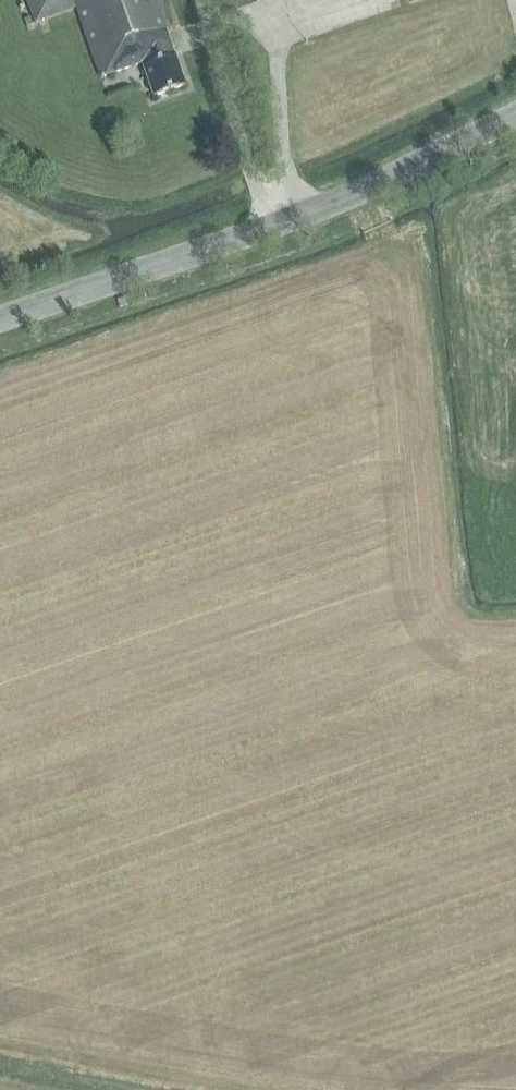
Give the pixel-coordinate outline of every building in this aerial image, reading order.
[(170,0),(27,0),(35,24),(76,9),(100,78),(104,77),(142,64),(155,97),(185,86),(168,32),(179,28),(170,0)]
